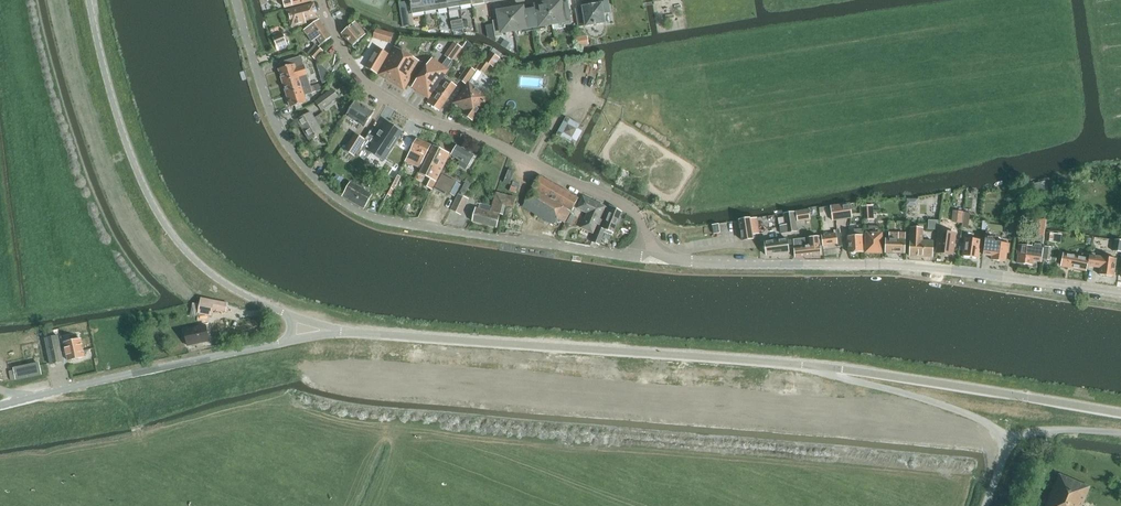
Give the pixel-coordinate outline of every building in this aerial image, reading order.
[(412,14),(425,12),(423,0),(410,0),(412,14)] [(436,10),(435,0),(423,0),(425,12),(436,10)] [(436,10),(448,8),(447,0),(435,0),(436,10)] [(448,8),(460,6),(459,0),(447,0),(448,8)] [(552,24),(553,29),(565,27),(565,25),(572,24),(568,4),(562,5),(561,1),(559,1),(559,0),(554,0),(554,2),(548,3),(552,24)] [(576,9),(579,27),(585,26),(586,26),(605,23),(603,14),(610,13),(608,0),(590,0),(591,5),(582,7),(582,8),(576,9)] [(540,26),(552,24),(548,3),(543,4),(543,2),(537,3),(538,5),(536,5),(537,16),(531,17),(533,30),(541,29),(540,26)] [(318,18),(314,3),(287,11),(292,27),(306,23),(306,21),(318,18)] [(510,9),(514,31),(526,29),(526,31),(533,30),(531,17),(525,18),(523,7),(521,7),(521,6),(516,6),(516,8),(510,9)] [(406,7),(400,8),(401,19),(408,18),(406,7)] [(514,31),(510,9),(505,10),(504,8),(499,9),(499,11),(497,11),(499,22),(493,23),(495,37),(502,36),(502,33),(514,31)] [(317,38),(321,44),(331,37),(319,19),(304,30),(312,42),(317,38)] [(352,46),(366,34),(355,22),(341,33),(352,46)] [(376,29),(373,38),(390,43),(393,34),(376,29)] [(283,34),(273,37),(278,48),(287,45),(283,34)] [(587,37),(576,39),(578,46),(588,44),(587,37)] [(447,58),(453,61),(462,48),(454,42),(448,51),(451,53),(447,58)] [(378,75),(404,90),(421,62),(394,46),(389,55),(378,74),(378,75)] [(316,60),(323,51),(318,47),(310,55),(316,60)] [(377,47),(365,67),(378,74),(389,55),(377,47)] [(490,65),(493,67),(503,54),(494,47),(478,70),(483,74),(490,65)] [(322,65),(329,57),(324,53),(317,61),(322,65)] [(449,70),(432,58),(418,78),(412,87),(428,99),(449,70)] [(279,69),(283,82),(299,77),(297,70),(308,67),(306,61),(279,69)] [(331,74),(323,66),(319,71),(320,74),(327,80),(331,74)] [(476,71),(469,66),(459,79),(467,85),(469,81),(476,71)] [(283,82),(286,95),(287,95),(303,90),(301,83),(318,77),(317,72),(299,77),(283,82)] [(439,111),(456,86),(444,77),(427,103),(439,111)] [(490,97),(469,81),(467,85),(454,103),(466,111),(463,114),(472,121),(490,97)] [(305,96),(318,91),(316,85),(303,90),(287,95),(290,107),(307,102),(305,96)] [(333,89),(315,102),(321,110),(339,97),(333,89)] [(365,127),(374,112),(373,112),(356,101),(355,100),(346,116),(365,127)] [(318,124),(323,122),(319,115),(314,118),(311,112),(298,120),(309,140),(323,132),(318,124)] [(556,137),(575,146),(584,129),(566,119),(556,137)] [(401,132),(387,123),(381,132),(380,131),(377,136),(378,136),(376,140),(368,134),(355,154),(367,162),(374,150),(385,157),(401,132)] [(355,133),(345,150),(353,155),(364,138),(355,133)] [(401,161),(406,151),(407,152),(414,138),(408,135),(401,148),(396,158),(401,161)] [(417,139),(405,162),(415,166),(418,160),(422,162),(431,145),(417,139)] [(434,146),(423,166),(420,173),(430,179),(426,186),(432,189),(450,154),(434,146)] [(451,155),(460,160),(458,163),(460,163),(458,166),(465,170),(468,165),(474,156),(457,146),(451,155)] [(442,174),(436,186),(434,188),(445,194),(446,192),(454,196),(461,185),(442,174)] [(540,176),(522,207),(553,225),(557,219),(564,223),(578,198),(540,176)] [(364,208),(372,194),(350,182),(342,196),(364,208)] [(466,193),(470,185),(465,182),(461,191),(466,193)] [(505,206),(514,208),(516,198),(496,193),(491,212),(476,208),(472,221),(497,227),(500,214),(503,215),(505,206)] [(451,209),(461,214),(468,199),(459,194),(451,209)] [(605,207),(583,196),(577,208),(587,213),(580,228),(593,233),(605,207)] [(841,204),(841,208),(842,212),(843,220),(852,218),(850,203),(841,204)] [(841,208),(841,204),(830,206),(833,221),(843,220),(842,212),(841,208)] [(622,212),(610,205),(600,228),(598,227),(592,242),(599,245),(605,230),(613,233),(622,212)] [(874,219),(873,205),(862,206),(863,220),(874,219)] [(796,211),(797,222),(810,220),(809,209),(796,211)] [(954,222),(962,223),(964,212),(955,211),(954,222)] [(781,233),(797,231),(794,212),(784,214),(785,225),(780,226),(781,233)] [(962,223),(961,228),(968,228),(970,213),(964,212),(962,223)] [(740,220),(742,239),(743,240),(754,238),(753,235),(760,234),(758,218),(740,220)] [(1032,246),(1018,245),(1017,254),(1019,254),(1017,263),(1032,265),(1032,261),(1041,262),(1042,259),(1043,246),(1044,244),(1043,244),(1046,220),(1035,219),(1032,246)] [(932,257),(933,241),(923,240),(923,228),(910,228),(909,256),(932,257)] [(842,241),(841,232),(840,232),(840,229),(834,230),(834,233),(821,235),(823,246),(837,244),(838,247),(842,246),(842,241)] [(863,252),(861,229),(854,229),(854,236),(847,236),(849,253),(863,252)] [(953,254),(956,233),(939,230),(936,252),(953,254)] [(905,253),(905,232),(898,232),(898,239),(885,238),(885,253),(905,253)] [(881,253),(881,234),(866,233),(866,252),(881,253)] [(1053,234),(1046,233),(1045,241),(1052,242),(1053,234)] [(821,255),(819,236),(807,238),(793,239),(794,248),(795,257),(821,255)] [(983,255),(992,256),(991,260),(1005,262),(1007,253),(1008,253),(1009,244),(994,242),(995,237),(985,236),(983,255)] [(978,258),(981,240),(965,238),(964,244),(961,244),(960,250),(963,250),(962,256),(978,258)] [(788,248),(793,248),(794,248),(793,239),(790,240),(790,239),(788,240),(787,239),(764,242),(766,255),(789,252),(788,248)] [(1114,240),(1114,246),(1113,251),(1120,253),(1120,241),(1114,240)] [(1043,246),(1042,259),(1049,260),(1051,247),(1043,246)] [(1114,276),(1116,259),(1101,257),(1095,256),(1095,254),(1090,253),(1090,255),(1088,266),(1100,267),(1099,274),(1114,276)] [(1086,270),(1089,255),(1082,254),(1081,257),(1063,254),(1061,265),(1086,270)] [(191,313),(198,314),(198,312),(210,314),(211,309),(226,312),(228,303),(207,299),(201,298),(200,305),(192,303),(191,313)] [(184,330),(188,346),(210,341),(206,325),(184,330)] [(51,364),(63,362),(58,336),(45,338),(51,364)] [(81,339),(65,343),(68,361),(85,357),(81,339)] [(14,370),(16,380),(42,374),(40,364),(14,370)] [(1059,474),(1046,505),(1082,505),(1090,487),(1059,474)]
